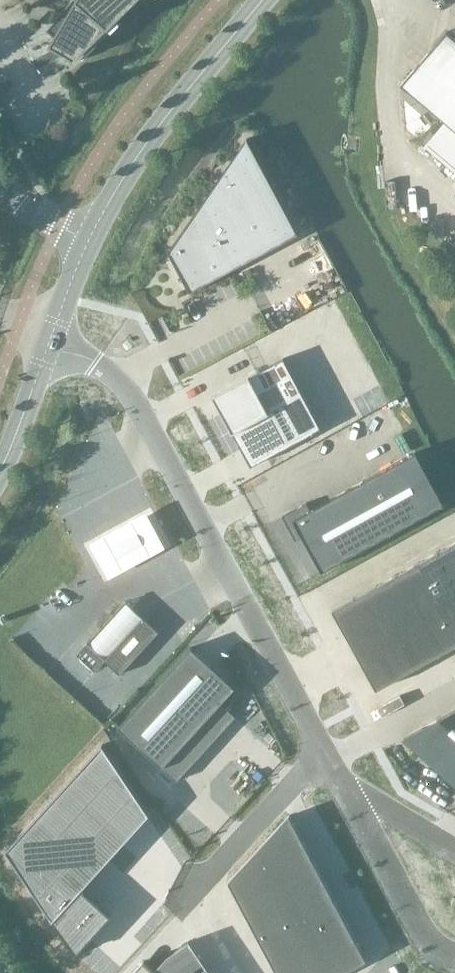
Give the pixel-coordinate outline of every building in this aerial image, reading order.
[(46,30),(54,37),(48,47),(74,62),(133,4),(138,0),(72,0),(46,30)] [(446,31),(401,85),(410,92),(445,122),(424,147),(454,173),(454,39),(446,31)] [(247,138),(168,252),(170,256),(173,254),(190,287),(187,288),(190,292),(298,234),(247,138)] [(284,358),(213,396),(251,467),(321,429),(284,358)] [(307,503),(282,516),(296,541),(303,537),(321,573),(444,505),(416,452),(311,510),(307,503)] [(150,510),(92,542),(113,579),(171,546),(150,510)] [(332,610),(376,691),(454,647),(454,542),(332,610)] [(125,602),(87,642),(106,659),(143,618),(125,602)] [(106,659),(87,642),(77,654),(95,671),(102,664),(118,678),(159,632),(143,618),(106,659)] [(191,647),(118,727),(162,768),(233,690),(224,681),(218,675),(220,674),(191,647)] [(402,739),(454,785),(454,710),(402,739)] [(102,745),(2,855),(73,961),(104,927),(81,893),(150,817),(102,745)] [(228,882),(276,972),(344,972),(367,961),(289,815),(228,882)] [(133,972),(191,972),(166,944),(133,972)]
